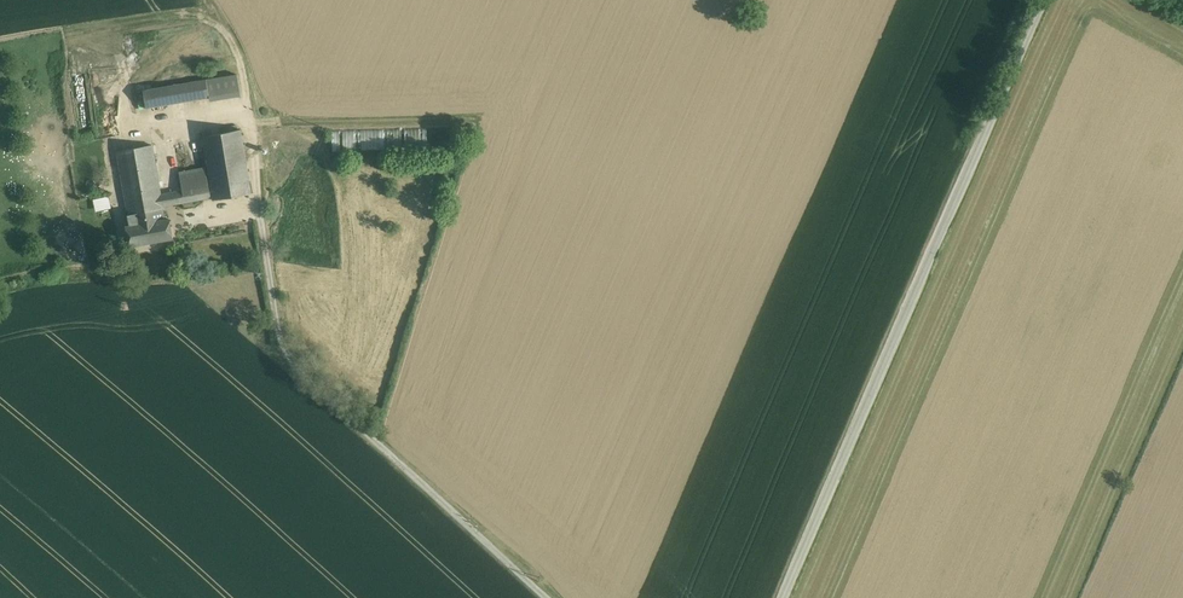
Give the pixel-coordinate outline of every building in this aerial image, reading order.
[(237,75),(206,80),(209,98),(210,101),(241,96),(237,75)] [(206,80),(156,88),(159,106),(209,98),(206,80)] [(159,106),(156,88),(143,91),(146,108),(159,106)] [(426,127),(328,131),(328,151),(427,148),(426,127)] [(203,136),(213,200),(251,194),(241,129),(203,136)] [(128,215),(163,209),(163,206),(211,197),(205,167),(178,172),(182,190),(161,194),(152,145),(117,151),(128,215)] [(163,209),(128,215),(130,225),(126,226),(130,246),(173,238),(169,218),(166,219),(163,209)]
